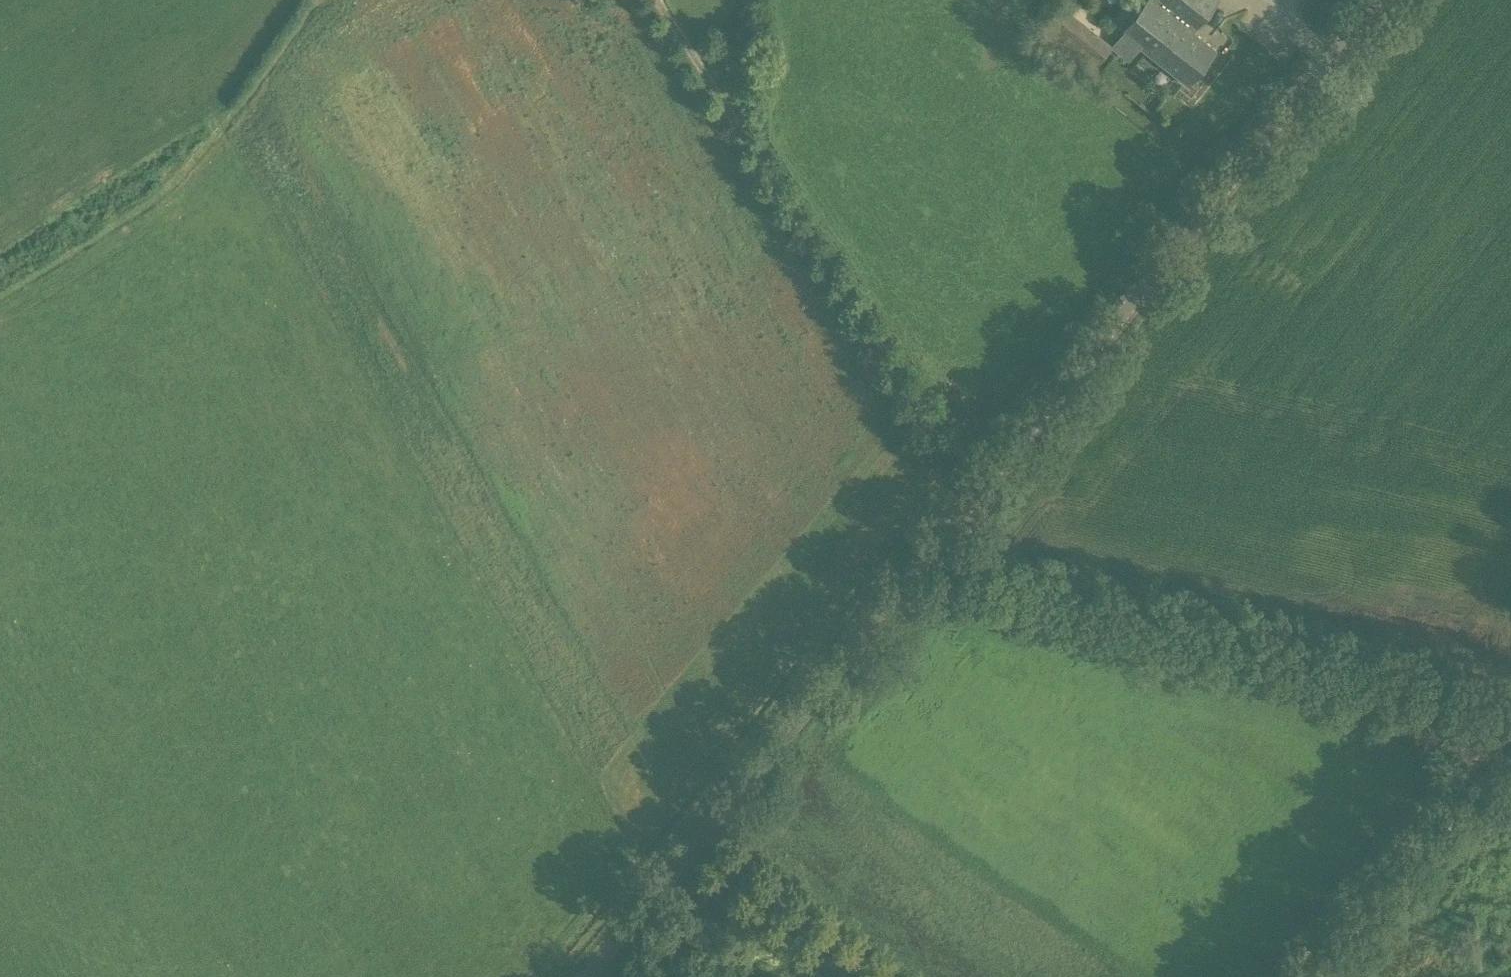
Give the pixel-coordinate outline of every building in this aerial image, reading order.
[(1123,32),(1190,86),(1216,50),(1193,32),(1218,0),(1148,0),(1123,32)] [(1217,47),(1224,34),(1213,27),(1206,41),(1217,47)]
